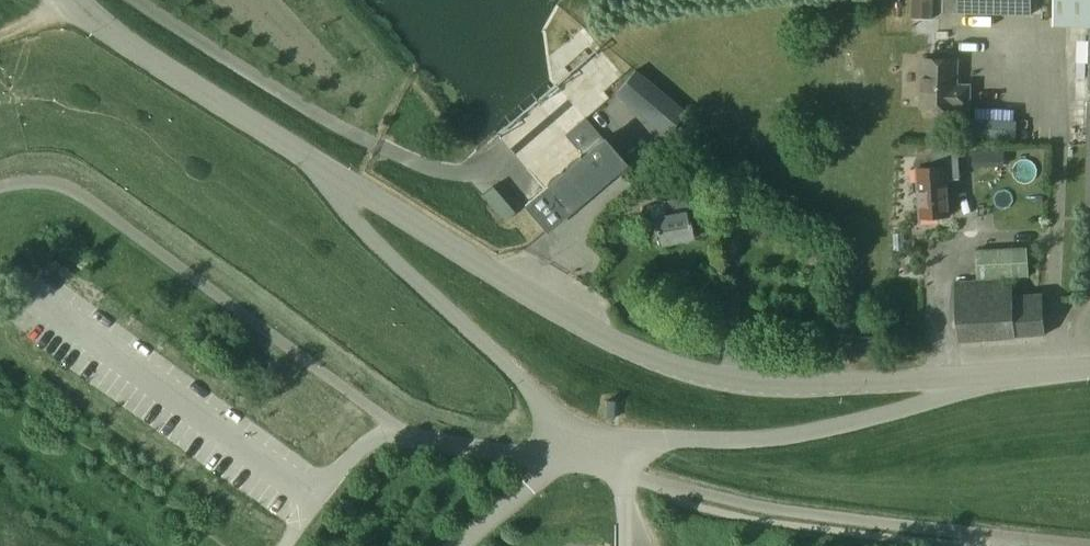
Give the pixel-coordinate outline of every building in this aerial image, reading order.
[(1032,0),(944,0),(943,12),(1031,14),(1032,0)] [(1082,0),(1054,0),(1054,25),(1081,26),(1082,0)] [(1081,26),(1089,26),(1089,0),(1082,0),(1081,26)] [(969,107),(969,84),(957,84),(957,59),(922,59),(921,107),(956,108),(956,107),(969,107)] [(665,136),(685,113),(635,70),(615,94),(665,136)] [(546,230),(624,164),(585,118),(565,135),(583,156),(525,205),(546,230)] [(920,217),(950,215),(947,179),(959,178),(957,150),(931,152),(932,167),(917,168),(920,217)] [(693,238),(684,197),(663,201),(665,215),(652,217),(652,218),(651,219),(651,221),(653,221),(658,245),(693,238)] [(977,279),(1029,276),(1027,248),(975,250),(977,279)] [(1012,295),(1012,293),(1011,277),(954,281),(958,341),(1045,334),(1042,293),(1012,295)] [(614,419),(614,404),(615,401),(605,400),(605,419),(614,419)]
